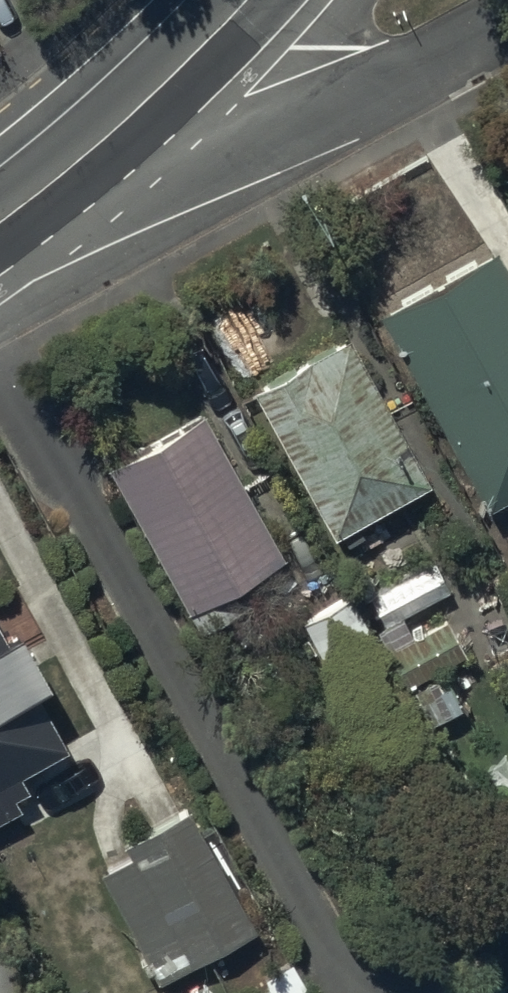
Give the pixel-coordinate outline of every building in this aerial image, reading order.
[(389,319),(491,510),(507,500),(507,284),(496,262),(389,319)] [(344,341),(257,389),(332,523),(419,475),(344,341)] [(205,412),(112,461),(188,601),(280,552),(205,412)] [(432,555),(355,597),(402,683),(468,648),(446,608),(411,627),(403,611),(449,586),(432,555)] [(350,588),(300,615),(361,726),(410,699),(402,683),(355,597),(350,588)] [(16,801),(8,786),(23,779),(15,763),(59,740),(23,671),(40,662),(11,606),(0,611),(0,809),(16,801)] [(256,925),(187,803),(124,839),(133,856),(99,876),(159,980),(256,925)]
